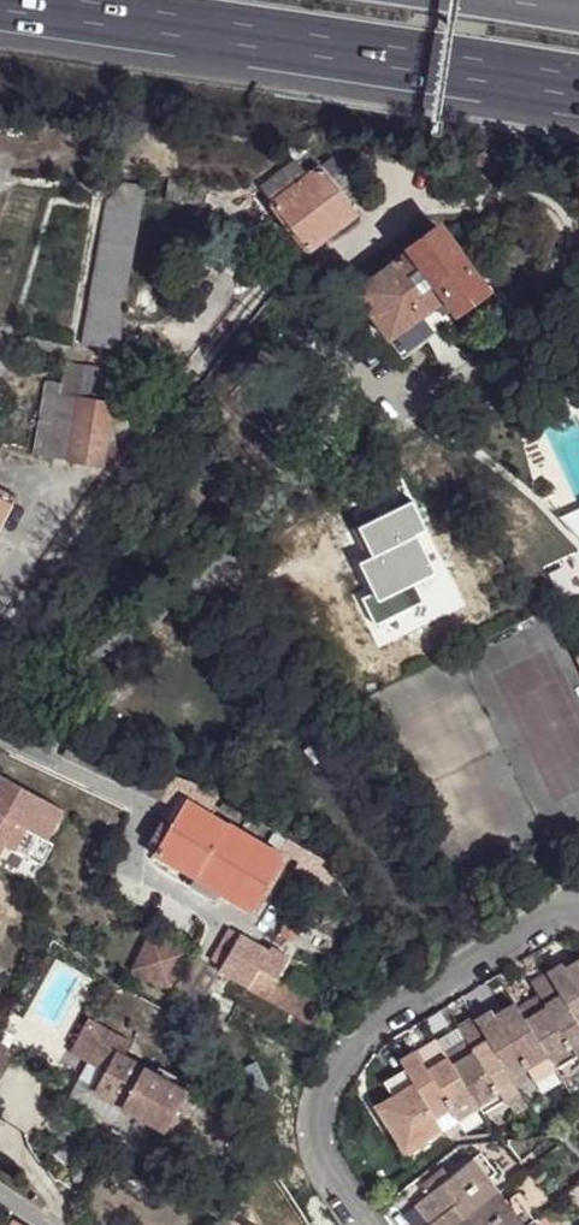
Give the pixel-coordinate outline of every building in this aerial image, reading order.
[(259,181),(271,198),(320,159),(312,148),(303,147),(259,181)] [(271,198),(304,243),(355,205),(350,198),(328,170),(320,159),(271,198)] [(328,170),(350,198),(361,191),(340,163),(328,170)] [(168,181),(165,199),(204,205),(208,187),(168,181)] [(81,343),(118,349),(146,185),(124,182),(106,201),(81,343)] [(351,286),(386,335),(445,293),(455,307),(457,305),(480,287),(436,227),(351,286)] [(386,335),(400,354),(425,338),(439,329),(461,311),(457,305),(455,307),(445,293),(386,335)] [(285,331),(281,330),(275,342),(279,345),(285,331)] [(59,378),(57,390),(77,393),(109,399),(140,404),(146,372),(63,357),(59,378)] [(40,375),(27,449),(45,452),(57,390),(59,378),(40,375)] [(98,461),(109,399),(77,393),(65,456),(98,461)] [(11,505),(0,500),(0,527),(11,505)] [(120,774),(125,757),(113,753),(107,769),(120,774)] [(150,766),(144,782),(160,787),(166,770),(150,766)] [(166,770),(160,787),(173,794),(181,777),(166,770)] [(13,772),(0,794),(0,857),(6,861),(16,842),(27,848),(39,826),(60,837),(77,808),(13,772)] [(181,797),(201,810),(206,800),(186,787),(181,797)] [(165,823),(181,797),(173,794),(159,818),(165,823)] [(159,834),(150,850),(191,875),(223,821),(201,810),(181,797),(165,823),(159,834)] [(280,854),(223,821),(191,875),(248,907),(280,854)] [(151,828),(140,846),(150,850),(159,834),(151,828)] [(303,848),(295,862),(309,872),(318,856),(303,848)] [(302,884),(309,872),(295,862),(286,876),(302,884)] [(167,987),(187,950),(150,929),(130,966),(167,987)] [(235,932),(232,938),(261,953),(264,949),(256,943),(235,932)] [(214,970),(232,938),(221,933),(203,964),(214,970)] [(214,970),(244,986),(256,962),(261,953),(232,938),(214,970)] [(285,954),(266,944),(265,946),(264,949),(261,953),(256,962),(274,972),(285,954)] [(557,970),(569,987),(578,982),(576,980),(578,976),(578,960),(578,958),(557,970)] [(256,962),(244,986),(311,1022),(323,1000),(274,972),(256,962)] [(578,1034),(578,976),(576,980),(578,982),(569,987),(557,970),(543,979),(578,1034)] [(517,1014),(551,1070),(552,1071),(578,1055),(578,1034),(543,979),(527,989),(537,1006),(532,1009),(529,1005),(517,1014)] [(515,1012),(510,1004),(488,1017),(499,1034),(506,1031),(504,1028),(515,1012)] [(488,1017),(474,1026),(508,1081),(522,1072),(529,1083),(551,1070),(517,1014),(515,1012),(504,1028),(506,1031),(499,1034),(488,1017)] [(119,1106),(162,1129),(184,1087),(123,1054),(129,1041),(89,1019),(71,1052),(103,1069),(85,1104),(112,1118),(119,1106)] [(444,1058),(476,1109),(481,1118),(517,1095),(508,1081),(474,1026),(470,1022),(455,1032),(464,1050),(458,1054),(456,1050),(444,1058)] [(411,1058),(399,1067),(404,1074),(433,1119),(446,1111),(454,1123),(476,1109),(444,1058),(440,1052),(431,1066),(434,1071),(424,1076),(411,1058)] [(236,1062),(227,1066),(240,1094),(263,1082),(250,1055),(236,1062)] [(419,1144),(441,1131),(433,1119),(404,1074),(384,1087),(390,1103),(376,1112),(384,1123),(388,1121),(393,1129),(390,1131),(407,1158),(421,1148),(419,1144)] [(490,1202),(465,1171),(450,1182),(422,1205),(414,1211),(424,1224),(429,1222),(431,1224),(463,1224),(490,1202)] [(422,1205),(450,1182),(444,1174),(415,1197),(422,1205)] [(490,1202),(463,1224),(509,1224),(490,1202)]
